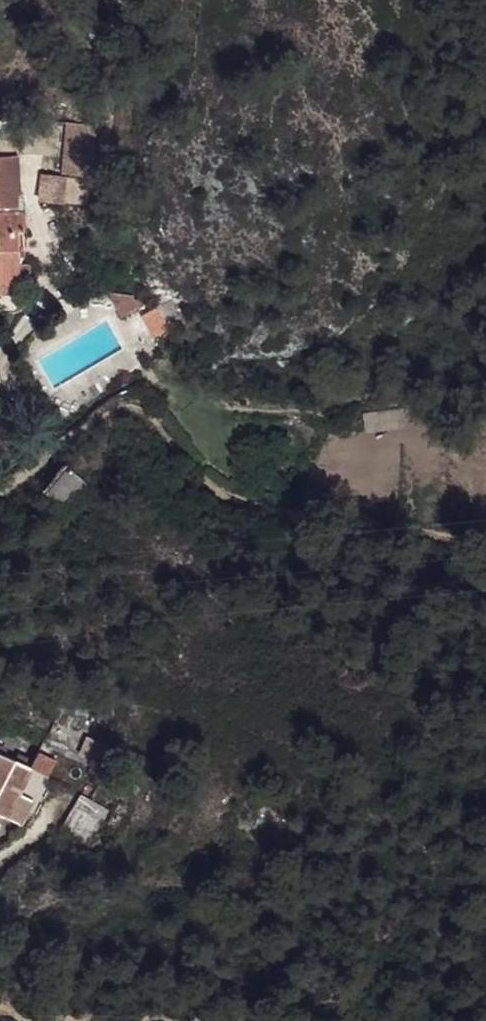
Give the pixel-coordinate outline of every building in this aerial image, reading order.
[(97,128),(52,123),(46,174),(91,179),(97,128)] [(0,137),(0,188),(19,188),(19,137),(0,137)] [(88,208),(91,179),(46,174),(45,205),(88,208)] [(0,213),(0,294),(19,293),(19,288),(30,288),(29,265),(19,266),(17,232),(26,231),(25,212),(0,213)] [(363,433),(404,430),(403,408),(362,411),(363,433)] [(64,512),(87,486),(67,469),(44,495),(64,512)] [(102,745),(84,739),(76,760),(94,767),(102,745)] [(29,770),(47,779),(56,760),(38,752),(29,770)] [(0,759),(0,822),(4,824),(30,774),(0,759)] [(108,812),(78,796),(61,829),(91,845),(108,812)]
